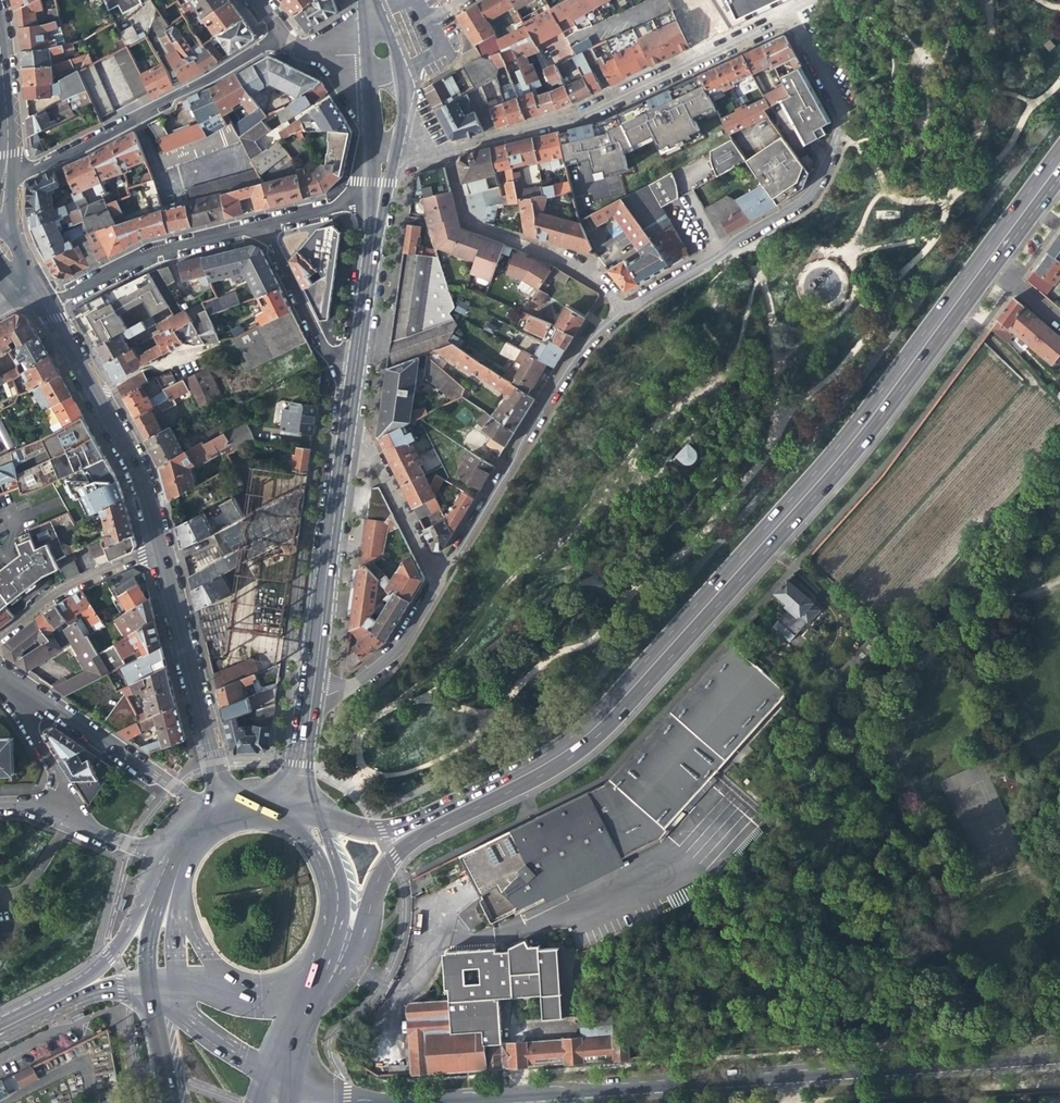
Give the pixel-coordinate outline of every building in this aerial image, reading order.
[(17,11),(40,0),(14,0),(17,11)] [(56,2),(55,0),(40,0),(17,11),(19,30),(31,29),(31,26),(33,25),(33,21),(37,21),(36,14),(43,13),(43,10),(57,7),(56,2)] [(110,11),(118,7),(122,15),(140,4),(138,0),(105,0),(110,11)] [(200,21),(227,1),(227,0),(190,0),(198,12),(195,14),(200,21)] [(285,5),(294,17),(304,10),(302,9),(315,0),(281,0),(285,5)] [(332,0),(315,0),(302,9),(304,10),(294,17),(305,32),(314,26),(327,19),(330,16),(337,12),(332,0)] [(516,9),(511,0),(484,0),(477,4),(487,21),(510,8),(514,15),(512,16),(516,23),(522,20),(516,9)] [(516,9),(532,0),(511,0),(516,9)] [(593,0),(565,0),(549,9),(556,21),(569,14),(593,0)] [(729,28),(788,0),(712,0),(729,28)] [(207,26),(215,37),(241,20),(227,1),(200,21),(205,27),(207,26)] [(154,7),(158,13),(166,8),(162,3),(154,7)] [(495,34),(487,21),(477,4),(456,16),(458,19),(470,41),(472,44),(489,36),(495,34)] [(643,9),(583,37),(590,48),(605,41),(613,37),(632,28),(648,21),(643,9)] [(50,12),(53,25),(57,23),(60,22),(58,10),(50,12)] [(583,37),(569,14),(556,21),(575,55),(582,52),(588,49),(590,48),(583,37)] [(167,57),(182,83),(203,72),(195,58),(190,60),(181,55),(163,28),(167,26),(160,16),(154,20),(152,26),(157,37),(162,39),(170,54),(167,57)] [(185,22),(190,28),(195,24),(191,18),(185,22)] [(215,37),(230,55),(253,40),(254,37),(241,20),(215,37)] [(632,28),(639,43),(650,65),(665,58),(648,21),(632,28)] [(667,27),(679,52),(689,47),(677,22),(667,27)] [(59,29),(57,23),(53,25),(46,28),(31,29),(19,30),(21,52),(49,49),(65,44),(61,29),(59,29)] [(199,30),(195,24),(190,28),(192,31),(195,36),(199,30)] [(168,29),(167,26),(163,28),(181,55),(190,60),(195,58),(203,72),(219,62),(201,45),(195,36),(192,31),(187,34),(197,47),(190,51),(172,26),(168,29)] [(497,40),(499,44),(502,51),(512,47),(532,39),(526,27),(497,40)] [(123,38),(126,44),(128,47),(137,43),(137,42),(130,29),(121,34),(123,38)] [(788,60),(794,70),(799,67),(801,66),(784,34),(763,45),(773,65),(774,68),(788,60)] [(495,46),(489,36),(472,44),(478,53),(495,46)] [(616,45),(613,37),(605,41),(615,59),(625,77),(650,65),(639,43),(617,53),(616,50),(616,45)] [(535,52),(539,51),(532,39),(512,47),(517,57),(522,70),(529,88),(533,87),(532,83),(534,83),(536,87),(539,86),(538,85),(539,84),(531,65),(529,65),(526,57),(535,52)] [(73,42),(65,44),(49,49),(21,52),(23,69),(52,66),(63,63),(61,52),(75,48),(73,42)] [(207,42),(201,45),(219,62),(223,59),(207,42)] [(136,101),(150,95),(141,75),(128,47),(126,44),(121,47),(113,51),(136,101)] [(499,44),(495,46),(478,53),(480,57),(489,60),(489,56),(500,52),(502,51),(499,44)] [(752,75),(773,65),(763,45),(742,55),(751,74),(752,75)] [(504,62),(517,57),(512,47),(502,51),(500,52),(504,62)] [(595,64),(588,49),(582,52),(587,60),(596,78),(604,75),(609,85),(625,77),(615,59),(599,66),(598,63),(595,64)] [(548,68),(539,51),(535,52),(549,82),(560,77),(555,65),(548,68)] [(505,65),(504,62),(500,52),(489,56),(489,60),(490,60),(496,69),(505,65)] [(84,56),(87,66),(90,64),(93,63),(89,53),(84,56)] [(733,83),(751,74),(742,55),(698,75),(708,95),(722,88),(723,91),(734,86),(733,83)] [(274,86),(288,93),(297,98),(321,83),(307,76),(286,65),(274,58),(270,56),(255,64),(236,74),(252,96),(267,88),(265,85),(274,84),(274,86)] [(463,66),(475,88),(480,86),(487,81),(492,78),(496,69),(490,60),(489,60),(480,57),(471,62),(463,66)] [(577,65),(580,73),(591,93),(601,88),(596,78),(587,60),(577,65)] [(71,61),(63,63),(52,66),(23,69),(24,86),(55,83),(53,75),(60,73),(73,67),(71,61)] [(110,114),(90,64),(87,66),(79,71),(87,90),(92,103),(99,120),(108,115),(110,114)] [(163,65),(141,75),(150,95),(151,98),(156,95),(173,87),(166,71),(163,65)] [(464,88),(460,91),(462,96),(466,94),(474,89),(461,67),(455,71),(464,88)] [(813,93),(799,67),(794,70),(783,76),(779,78),(782,83),(783,85),(788,95),(782,99),(807,143),(823,133),(819,127),(829,121),(813,93)] [(524,96),(518,98),(526,119),(540,115),(533,98),(529,88),(522,70),(516,73),(520,82),(519,83),(524,96)] [(64,102),(67,100),(87,90),(79,71),(67,77),(55,83),(24,86),(25,99),(49,97),(49,96),(60,95),(64,102)] [(423,89),(435,111),(462,96),(460,91),(451,73),(441,79),(423,89)] [(573,83),(565,86),(572,102),(591,93),(580,73),(570,78),(573,83)] [(212,87),(222,114),(223,115),(234,109),(232,107),(240,101),(245,102),(246,105),(254,117),(250,118),(233,127),(236,134),(259,122),(260,121),(257,116),(262,110),(252,96),(236,74),(223,82),(212,87)] [(604,119),(557,131),(563,156),(566,166),(590,160),(594,178),(629,170),(626,155),(655,142),(661,156),(703,136),(696,122),(716,111),(708,95),(698,75),(604,119)] [(604,75),(596,78),(601,88),(609,85),(604,75)] [(753,78),(760,93),(764,91),(757,76),(753,78)] [(487,81),(480,86),(496,128),(511,123),(503,104),(497,106),(487,81)] [(296,115),(327,92),(321,83),(297,98),(290,103),(277,111),(284,122),(296,115)] [(497,89),(503,104),(511,123),(526,119),(518,98),(512,83),(497,89)] [(549,91),(533,98),(540,115),(555,110),(572,102),(565,86),(564,85),(549,92),(549,91)] [(762,96),(763,99),(768,107),(782,99),(788,95),(783,85),(762,96)] [(469,101),(474,113),(477,119),(483,132),(496,128),(480,86),(475,88),(474,89),(466,94),(469,101)] [(173,134),(167,137),(157,141),(160,147),(164,153),(206,137),(226,124),(220,116),(222,114),(212,87),(184,100),(180,102),(184,109),(189,112),(192,110),(199,125),(189,128),(188,125),(172,131),(173,134)] [(73,111),(92,103),(87,90),(67,100),(73,111)] [(286,97),(290,103),(297,98),(288,93),(286,97)] [(459,105),(469,101),(466,94),(462,96),(435,111),(439,118),(449,137),(456,141),(483,132),(477,119),(474,113),(465,117),(459,105)] [(315,118),(302,120),(306,131),(332,132),(351,133),(346,124),(334,104),(329,97),(310,110),(315,118)] [(771,114),(768,107),(763,99),(746,107),(744,105),(733,110),(734,113),(720,119),(729,135),(771,114)] [(52,107),(27,119),(29,137),(56,125),(54,122),(50,124),(47,118),(55,114),(52,107)] [(277,132),(282,139),(287,137),(301,131),(306,131),(302,120),(301,116),(277,132)] [(167,137),(158,118),(147,124),(157,141),(167,137)] [(179,163),(238,137),(236,134),(233,127),(230,121),(226,124),(206,137),(164,153),(160,147),(157,148),(165,167),(178,162),(179,163)] [(267,130),(260,121),(259,122),(236,134),(238,137),(248,156),(262,149),(258,143),(256,140),(257,137),(267,130)] [(305,142),(301,131),(287,137),(291,142),(297,139),(300,144),(305,142)] [(563,156),(557,131),(532,138),(536,161),(537,163),(548,160),(550,168),(559,166),(558,158),(563,156)] [(145,161),(133,132),(112,144),(123,172),(124,174),(131,171),(129,167),(145,161)] [(332,132),(328,168),(341,176),(347,150),(351,133),(332,132)] [(291,142),(287,137),(282,139),(278,141),(276,142),(281,147),(291,142)] [(510,167),(536,161),(532,138),(505,145),(510,167)] [(746,161),(737,147),(732,139),(705,154),(709,161),(705,163),(709,170),(711,169),(716,178),(746,161)] [(808,173),(807,173),(806,171),(803,167),(797,158),(784,140),(749,165),(760,182),(763,186),(767,191),(776,205),(798,192),(805,180),(806,177),(808,173)] [(286,154),(281,147),(276,142),(267,149),(265,148),(262,149),(248,156),(254,167),(258,175),(286,154)] [(35,156),(44,152),(39,143),(30,148),(32,150),(35,156)] [(107,178),(123,172),(112,144),(91,156),(102,185),(110,182),(107,178)] [(506,194),(500,196),(502,203),(518,201),(517,198),(515,188),(510,167),(505,145),(489,148),(494,168),(497,167),(498,170),(504,169),(506,182),(504,185),(506,194)] [(498,186),(494,168),(489,148),(461,155),(457,161),(465,195),(498,186)] [(100,194),(102,194),(105,192),(102,185),(91,156),(66,167),(71,182),(75,192),(73,193),(81,209),(86,220),(109,210),(107,204),(104,200),(89,206),(82,189),(96,184),(100,194)] [(322,164),(313,173),(323,194),(334,183),(341,176),(328,168),(322,164)] [(538,164),(528,166),(531,183),(541,182),(538,164)] [(59,187),(71,182),(66,167),(30,182),(30,192),(29,217),(54,205),(50,194),(52,193),(53,190),(52,189),(59,185),(59,187)] [(254,167),(193,184),(197,201),(221,195),(262,183),(258,175),(254,167)] [(422,198),(449,189),(444,168),(434,170),(415,174),(414,185),(412,198),(419,199),(422,198)] [(295,172),(296,176),(302,199),(323,194),(313,173),(313,172),(302,175),(301,171),(295,172)] [(138,177),(141,184),(153,181),(150,173),(138,177)] [(670,174),(648,186),(659,207),(676,197),(677,195),(678,192),(678,189),(670,174)] [(296,176),(263,184),(270,207),(284,204),(302,199),(296,176)] [(157,195),(153,181),(141,184),(128,188),(127,188),(129,197),(137,195),(138,199),(157,195)] [(569,181),(553,185),(555,196),(572,192),(569,181)] [(739,202),(763,186),(760,182),(733,199),(739,202)] [(252,195),(256,211),(270,207),(263,184),(262,183),(221,195),(226,218),(242,214),(238,199),(252,195)] [(541,185),(515,188),(517,198),(531,198),(531,197),(543,195),(542,188),(541,185)] [(542,215),(545,206),(547,198),(555,196),(553,185),(542,188),(543,195),(531,197),(531,198),(538,238),(588,252),(591,247),(578,220),(574,223),(542,215)] [(498,186),(465,195),(466,199),(470,214),(483,222),(487,206),(498,204),(502,203),(500,196),(498,186)] [(642,255),(626,265),(638,284),(667,268),(688,256),(659,207),(648,186),(620,198),(592,213),(598,225),(609,219),(607,217),(612,214),(642,255)] [(763,186),(739,202),(751,219),(763,212),(776,205),(767,191),(763,186)] [(444,220),(456,216),(449,189),(422,198),(428,217),(425,218),(427,225),(444,220)] [(108,195),(105,192),(102,194),(104,200),(107,204),(111,202),(108,195)] [(573,200),(572,192),(555,196),(547,198),(545,206),(573,200)] [(30,230),(81,209),(73,193),(63,198),(54,205),(29,217),(29,226),(30,230)] [(197,201),(184,204),(185,205),(191,227),(207,223),(226,218),(221,195),(197,201)] [(737,227),(751,219),(739,202),(733,199),(727,196),(703,209),(720,237),(737,227)] [(520,202),(525,234),(538,238),(531,198),(517,198),(518,201),(518,202),(520,202)] [(117,200),(111,202),(107,204),(109,210),(112,216),(122,212),(117,200)] [(155,213),(116,225),(126,248),(144,239),(157,236),(167,233),(162,212),(158,201),(153,202),(154,206),(153,206),(155,213)] [(493,225),(498,204),(487,206),(483,222),(493,225)] [(185,205),(162,212),(167,233),(179,230),(191,227),(185,205)] [(109,210),(86,220),(81,209),(30,230),(33,237),(36,245),(41,254),(44,260),(74,247),(72,243),(87,236),(115,223),(112,216),(109,210)] [(458,228),(459,227),(456,216),(444,220),(427,225),(428,229),(430,235),(433,243),(441,240),(445,239),(447,236),(449,235),(458,228)] [(425,218),(409,217),(408,228),(404,252),(437,257),(435,251),(434,249),(423,248),(421,245),(419,245),(420,238),(419,237),(419,234),(430,235),(428,229),(427,225),(425,218)] [(87,236),(99,261),(126,248),(116,225),(115,223),(87,236)] [(317,317),(329,312),(335,267),(340,233),(331,226),(315,230),(298,252),(318,271),(322,277),(313,283),(304,290),(317,317)] [(475,260),(484,237),(459,227),(458,228),(449,235),(447,236),(445,239),(441,240),(433,243),(434,249),(435,251),(443,249),(453,250),(454,252),(475,260)] [(1058,236),(1047,250),(1059,261),(1059,233),(1058,236)] [(74,247),(44,260),(53,276),(63,279),(99,261),(87,236),(72,243),(74,247)] [(494,240),(484,237),(475,260),(471,271),(491,278),(503,244),(494,240)] [(256,299),(257,298),(279,289),(268,267),(260,250),(249,245),(229,251),(201,258),(210,281),(240,273),(245,277),(255,298),(256,299)] [(1059,274),(1059,261),(1047,250),(1037,264),(1026,280),(1044,295),(1059,274)] [(310,279),(318,271),(298,252),(291,261),(297,274),(304,290),(313,283),(310,279)] [(455,305),(437,257),(404,252),(402,266),(387,370),(420,356),(423,354),(436,349),(451,343),(448,340),(452,334),(457,325),(453,317),(449,312),(455,305)] [(523,279),(539,289),(544,281),(549,273),(551,270),(535,261),(530,259),(513,252),(506,272),(523,279)] [(212,286),(210,281),(201,258),(185,262),(177,264),(182,281),(196,278),(200,290),(212,286)] [(623,259),(607,271),(624,292),(638,284),(626,265),(623,259)] [(564,282),(568,275),(553,266),(551,270),(549,273),(553,275),(564,282)] [(548,284),(553,275),(549,273),(544,281),(548,284)] [(78,319),(86,333),(159,293),(156,288),(147,274),(106,295),(105,294),(74,311),(78,319)] [(543,291),(548,284),(544,281),(539,289),(535,294),(531,301),(540,305),(547,293),(543,291)] [(257,298),(269,322),(291,312),(284,298),(279,289),(257,298)] [(169,308),(159,293),(86,333),(90,340),(94,349),(123,334),(152,317),(149,310),(154,305),(157,310),(152,313),(154,316),(169,308)] [(990,328),(1006,340),(1010,334),(1008,332),(1010,329),(1050,363),(1052,362),(1059,369),(1059,354),(1059,353),(1059,352),(1059,338),(1013,297),(999,315),(990,328)] [(555,326),(558,327),(573,336),(580,325),(584,317),(567,306),(555,326)] [(195,323),(192,325),(204,344),(211,343),(219,341),(204,310),(199,313),(201,318),(195,321),(195,323)] [(521,325),(545,335),(551,323),(523,311),(519,320),(522,322),(521,325)] [(149,335),(151,338),(156,335),(172,326),(175,331),(191,323),(184,312),(157,326),(159,329),(149,335)] [(245,372),(306,342),(297,324),(291,312),(269,322),(244,333),(234,338),(232,338),(237,347),(241,348),(247,360),(241,364),(245,372)] [(328,320),(329,312),(317,317),(320,323),(328,320)] [(18,345),(36,335),(25,315),(15,315),(0,323),(0,356),(11,350),(8,344),(13,342),(13,340),(12,338),(14,337),(18,345)] [(156,324),(152,317),(123,334),(94,349),(98,356),(103,364),(130,349),(124,339),(126,338),(131,338),(156,324)] [(200,345),(204,344),(192,325),(191,323),(175,331),(182,344),(190,347),(182,338),(186,336),(190,335),(197,345),(200,345)] [(156,335),(165,354),(173,349),(182,344),(175,331),(172,326),(156,335)] [(231,332),(234,338),(244,333),(240,327),(231,332)] [(551,338),(565,348),(570,341),(573,336),(558,327),(551,338)] [(463,340),(452,334),(448,340),(451,343),(458,348),(463,340)] [(25,361),(29,367),(47,355),(36,335),(18,345),(16,347),(20,353),(18,355),(19,358),(18,359),(19,361),(20,362),(22,362),(25,361)] [(130,349),(103,364),(108,373),(113,382),(165,354),(156,335),(151,338),(150,338),(155,347),(137,357),(132,348),(130,349)] [(529,340),(524,350),(546,362),(554,366),(562,353),(565,348),(551,338),(545,348),(529,340)] [(44,340),(41,341),(47,352),(50,351),(44,340)] [(523,364),(512,384),(528,394),(546,362),(524,350),(507,341),(501,353),(514,360),(517,360),(523,364)] [(503,404),(493,416),(514,431),(524,416),(534,398),(528,394),(512,384),(458,348),(451,343),(436,349),(479,378),(481,377),(506,394),(508,393),(511,395),(512,399),(508,399),(505,404),(503,404)] [(29,393),(42,384),(58,374),(47,355),(29,367),(20,373),(27,385),(14,388),(17,396),(29,393)] [(411,412),(420,356),(387,370),(377,437),(403,424),(417,417),(427,412),(424,406),(411,412)] [(452,400),(460,395),(462,387),(427,357),(424,377),(452,400)] [(199,405),(202,413),(224,401),(207,368),(196,373),(185,379),(199,405)] [(5,384),(11,380),(19,374),(15,369),(1,377),(5,384)] [(159,376),(155,378),(162,390),(175,383),(169,373),(162,376),(161,375),(159,376)] [(42,384),(53,405),(70,396),(64,384),(58,374),(42,384)] [(147,382),(161,404),(169,400),(162,390),(155,378),(151,380),(147,382)] [(182,380),(175,383),(162,390),(169,400),(188,391),(182,380)] [(153,408),(140,387),(121,397),(133,419),(153,408)] [(44,410),(55,431),(81,416),(75,405),(70,396),(53,405),(44,410)] [(173,406),(169,400),(161,404),(153,408),(133,419),(145,440),(163,432),(158,422),(164,419),(161,413),(173,406)] [(281,430),(312,435),(315,418),(316,406),(292,402),(290,410),(284,410),(281,430)] [(185,422),(202,413),(199,405),(181,414),(185,422)] [(504,446),(505,446),(508,440),(514,431),(493,416),(492,417),(485,412),(476,423),(481,430),(481,431),(491,438),(485,447),(498,455),(504,446)] [(17,488),(21,495),(41,488),(51,482),(104,457),(91,433),(81,416),(55,431),(41,439),(20,448),(12,452),(0,457),(0,486),(4,493),(17,488)] [(4,417),(0,419),(0,429),(12,452),(20,448),(4,417)] [(170,429),(164,419),(158,422),(163,432),(170,429)] [(246,423),(236,428),(228,433),(225,434),(228,439),(234,451),(254,440),(246,423)] [(233,423),(225,427),(228,433),(236,428),(233,423)] [(411,442),(403,424),(377,437),(383,448),(408,442),(411,442)] [(189,442),(193,448),(202,443),(204,445),(225,434),(228,433),(225,427),(224,425),(205,435),(204,433),(189,442)] [(163,432),(145,440),(160,467),(184,453),(170,429),(163,432)] [(229,445),(228,439),(225,434),(204,445),(202,443),(193,448),(184,453),(160,467),(164,483),(168,501),(195,487),(190,467),(202,460),(204,462),(217,455),(217,452),(229,445)] [(697,449),(696,448),(689,441),(677,454),(685,461),(689,462),(692,462),(695,460),(697,458),(698,456),(698,452),(697,449)] [(412,450),(408,442),(383,448),(389,461),(401,486),(423,474),(417,462),(419,460),(414,449),(412,450)] [(290,470),(308,472),(309,461),(311,449),(299,447),(298,454),(293,454),(290,470)] [(13,466),(16,477),(51,459),(46,449),(13,466)] [(492,467),(471,453),(468,458),(456,476),(478,490),(486,476),(492,467)] [(116,480),(104,457),(51,482),(67,513),(73,525),(92,515),(122,499),(116,480)] [(430,487),(423,474),(401,486),(405,492),(412,508),(425,501),(434,496),(433,494),(430,487)] [(435,474),(430,487),(433,494),(442,479),(435,474)] [(225,557),(188,577),(191,591),(220,577),(280,546),(297,537),(299,536),(306,487),(246,518),(234,498),(221,504),(225,513),(231,524),(214,534),(225,557)] [(381,556),(385,533),(385,527),(383,523),(394,517),(379,488),(370,488),(364,534),(359,566),(364,564),(371,561),(381,556)] [(444,516),(445,518),(452,532),(464,513),(473,498),(462,491),(449,514),(446,513),(444,516)] [(440,508),(434,496),(425,501),(431,512),(440,508)] [(97,524),(101,537),(105,548),(132,536),(127,518),(122,499),(92,515),(95,524),(97,524)] [(418,519),(431,512),(425,501),(412,508),(418,519)] [(202,514),(175,527),(180,548),(214,534),(231,524),(225,513),(208,522),(202,514)] [(385,533),(397,525),(394,517),(383,523),(385,527),(385,533)] [(445,518),(424,530),(433,549),(441,549),(449,537),(452,532),(445,518)] [(28,530),(30,534),(36,549),(48,544),(57,561),(71,552),(75,549),(71,544),(63,550),(50,521),(28,530)] [(4,606),(20,593),(35,581),(43,575),(59,568),(57,561),(48,544),(36,549),(30,534),(17,540),(23,556),(0,574),(0,610),(4,606)] [(453,535),(447,544),(455,549),(460,540),(453,535)] [(105,548),(110,560),(133,551),(135,546),(132,536),(105,548)] [(97,566),(110,560),(105,548),(101,537),(86,543),(97,566)] [(295,554),(297,537),(280,546),(285,557),(295,554)] [(71,552),(57,561),(59,568),(63,580),(79,574),(73,561),(75,560),(71,552)] [(364,564),(386,582),(409,601),(417,590),(422,581),(422,575),(412,554),(404,557),(394,570),(392,568),(390,571),(392,572),(390,576),(371,561),(364,564)] [(386,582),(364,564),(359,566),(354,603),(350,629),(357,620),(364,610),(368,605),(375,595),(379,591),(386,582)] [(229,596),(220,577),(191,591),(196,610),(229,596)] [(114,590),(128,611),(146,600),(140,590),(133,578),(114,590)] [(812,604),(787,580),(776,592),(786,602),(784,605),(787,608),(771,625),(788,640),(804,622),(803,621),(805,619),(806,620),(815,611),(810,606),(812,604)] [(371,616),(364,610),(357,620),(385,640),(399,618),(409,601),(386,582),(379,591),(384,595),(380,599),(375,595),(368,605),(375,611),(371,616)] [(94,612),(82,591),(68,599),(55,607),(69,627),(75,623),(76,622),(72,616),(81,611),(90,627),(92,626),(95,631),(103,625),(94,612)] [(128,611),(113,620),(124,638),(125,637),(131,633),(154,619),(151,608),(148,599),(146,600),(128,611)] [(4,606),(0,610),(0,621),(3,618),(6,622),(10,620),(13,617),(4,606)] [(62,624),(66,628),(69,627),(55,607),(52,609),(44,613),(56,628),(62,624)] [(53,630),(56,628),(44,613),(40,617),(35,621),(46,634),(53,630)] [(114,644),(126,665),(161,647),(157,631),(154,619),(131,633),(138,646),(140,644),(142,650),(135,655),(125,637),(124,638),(114,644)] [(354,650),(346,657),(345,667),(349,669),(368,654),(385,640),(357,620),(350,629),(350,630),(360,641),(352,648),(354,650)] [(50,639),(46,634),(35,621),(19,633),(5,645),(6,656),(15,662),(26,655),(24,652),(40,639),(44,643),(50,639)] [(98,654),(87,635),(83,638),(81,634),(75,623),(69,627),(66,628),(65,629),(72,641),(91,670),(97,680),(108,674),(110,673),(98,654)] [(65,646),(72,641),(65,629),(56,635),(50,639),(44,643),(26,655),(15,662),(27,670),(65,646)] [(56,635),(53,630),(46,634),(50,639),(56,635)] [(884,640),(883,639),(841,686),(842,687),(884,640)] [(659,837),(666,829),(664,826),(781,695),(786,690),(738,648),(731,641),(603,785),(460,855),(480,895),(481,895),(483,898),(481,899),(480,900),(479,901),(489,921),(490,922),(492,922),(513,912),(514,910),(515,908),(517,907),(520,909),(521,907),(554,892),(624,858),(659,837)] [(163,654),(161,647),(126,665),(122,667),(130,685),(155,672),(151,664),(164,658),(163,654)] [(253,658),(212,675),(216,689),(253,674),(258,671),(253,658)] [(278,676),(280,663),(270,667),(258,671),(253,674),(256,678),(270,672),(278,676)] [(147,712),(137,717),(139,721),(153,715),(176,705),(169,680),(166,667),(155,672),(130,685),(122,689),(124,693),(126,696),(134,693),(146,688),(149,699),(145,701),(146,706),(145,707),(147,712)] [(91,670),(67,681),(75,691),(97,680),(91,670)] [(251,680),(256,678),(253,674),(216,689),(222,713),(224,721),(235,717),(248,712),(250,712),(252,711),(246,697),(252,695),(248,684),(252,682),(251,680)] [(67,681),(52,688),(64,696),(75,691),(67,681)] [(124,693),(103,723),(116,732),(136,723),(139,721),(137,717),(126,696),(124,693)] [(255,719),(254,725),(271,728),(273,714),(274,703),(256,709),(255,719)] [(160,740),(139,748),(148,754),(185,740),(184,737),(180,722),(176,705),(153,715),(156,723),(160,740)] [(136,723),(139,731),(156,723),(153,715),(139,721),(136,723)] [(238,723),(235,717),(224,721),(225,726),(229,742),(231,749),(233,750),(235,751),(248,750),(264,750),(268,747),(271,728),(254,725),(245,726),(245,722),(238,723)] [(139,731),(136,723),(116,732),(127,739),(139,733),(139,731)] [(52,749),(61,762),(77,753),(84,749),(69,739),(54,729),(53,729),(50,726),(48,727),(44,730),(42,732),(44,735),(43,736),(52,749)] [(11,738),(0,738),(0,775),(12,774),(11,738)] [(66,770),(73,780),(91,806),(103,791),(97,779),(88,761),(96,758),(84,749),(77,753),(61,762),(66,770)] [(410,893),(419,888),(430,883),(425,872),(416,876),(409,879),(410,893)] [(422,893),(419,888),(410,893),(411,898),(422,893)] [(128,915),(131,900),(126,899),(122,914),(128,915)] [(408,1006),(413,1073),(505,1066),(504,1042),(501,996),(543,993),(545,1017),(562,1016),(557,946),(540,947),(540,943),(529,944),(526,939),(525,939),(524,938),(515,943),(511,945),(466,949),(448,950),(447,952),(450,999),(412,1002),(408,1006)] [(527,1041),(528,1065),(630,1057),(628,1033),(614,1034),(612,1011),(580,1014),(580,1037),(527,1041)] [(84,1012),(73,1017),(75,1021),(86,1016),(84,1012)] [(527,1041),(504,1042),(505,1066),(528,1065),(527,1041)] [(38,1079),(32,1066),(0,1082),(0,1099),(9,1095),(8,1093),(38,1079)]
